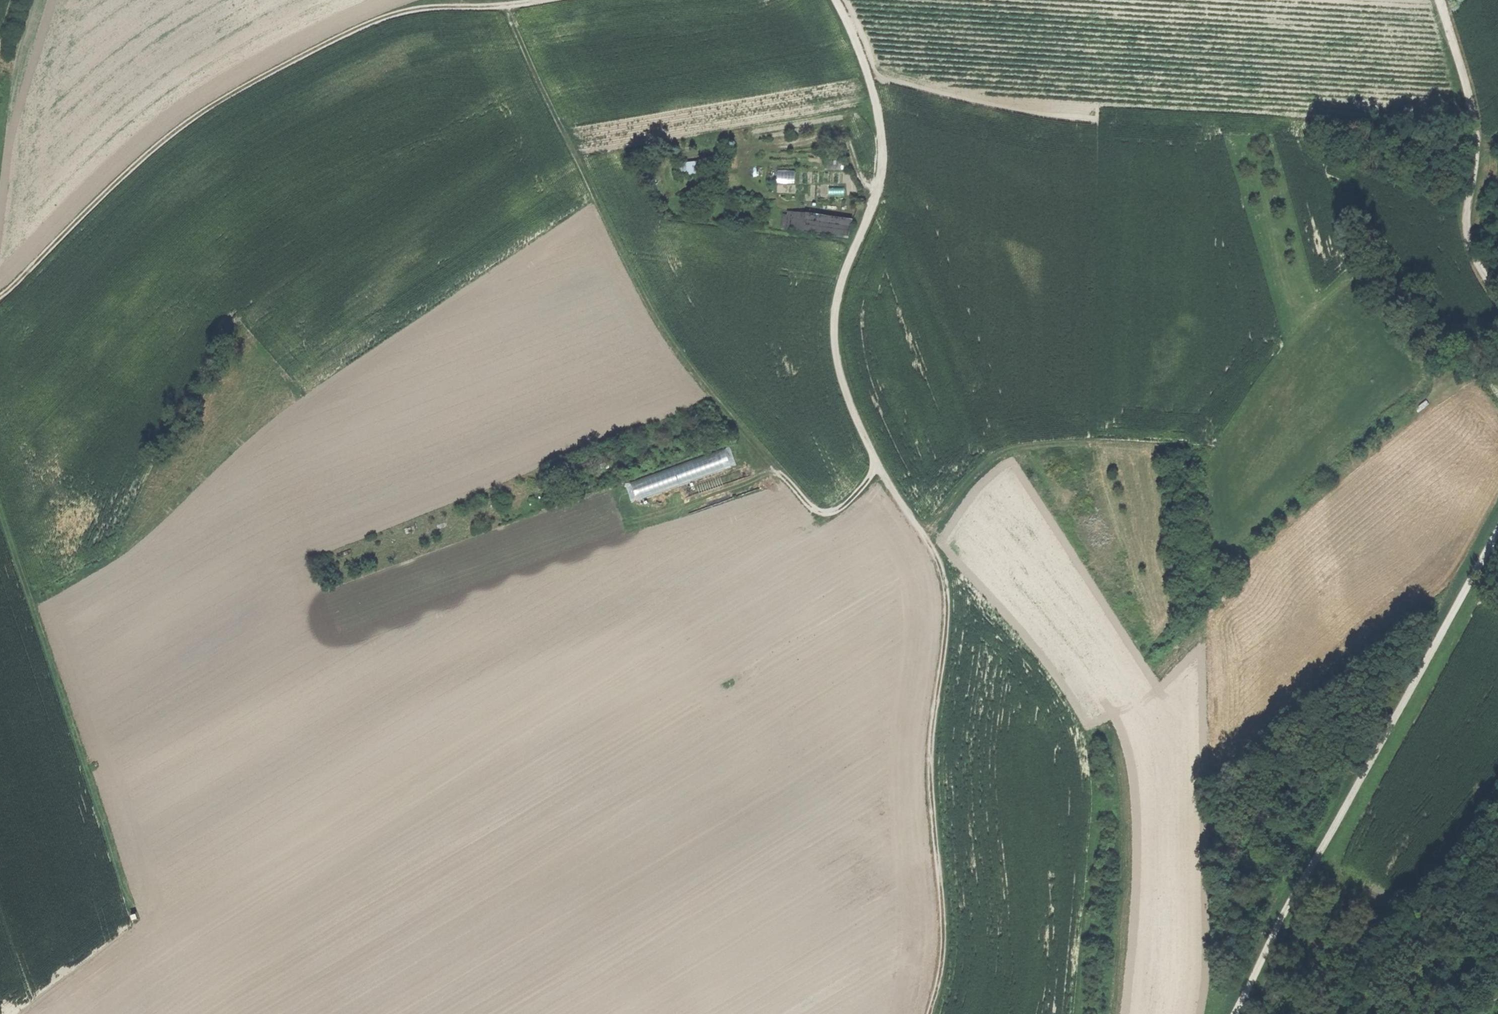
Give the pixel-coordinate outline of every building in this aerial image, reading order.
[(672,165),(672,175),(681,174),(691,174),(691,172),(690,164),(672,165)] [(681,174),(672,175),(673,189),(679,189),(684,189),(686,189),(686,180),(681,181),(681,174)] [(844,221),(807,216),(807,218),(805,228),(805,231),(842,235),(844,221)] [(794,227),(805,228),(807,218),(795,217),(794,227)] [(730,446),(624,483),(631,501),(736,464),(730,446)] [(569,461),(572,470),(594,462),(590,453),(569,461)]
